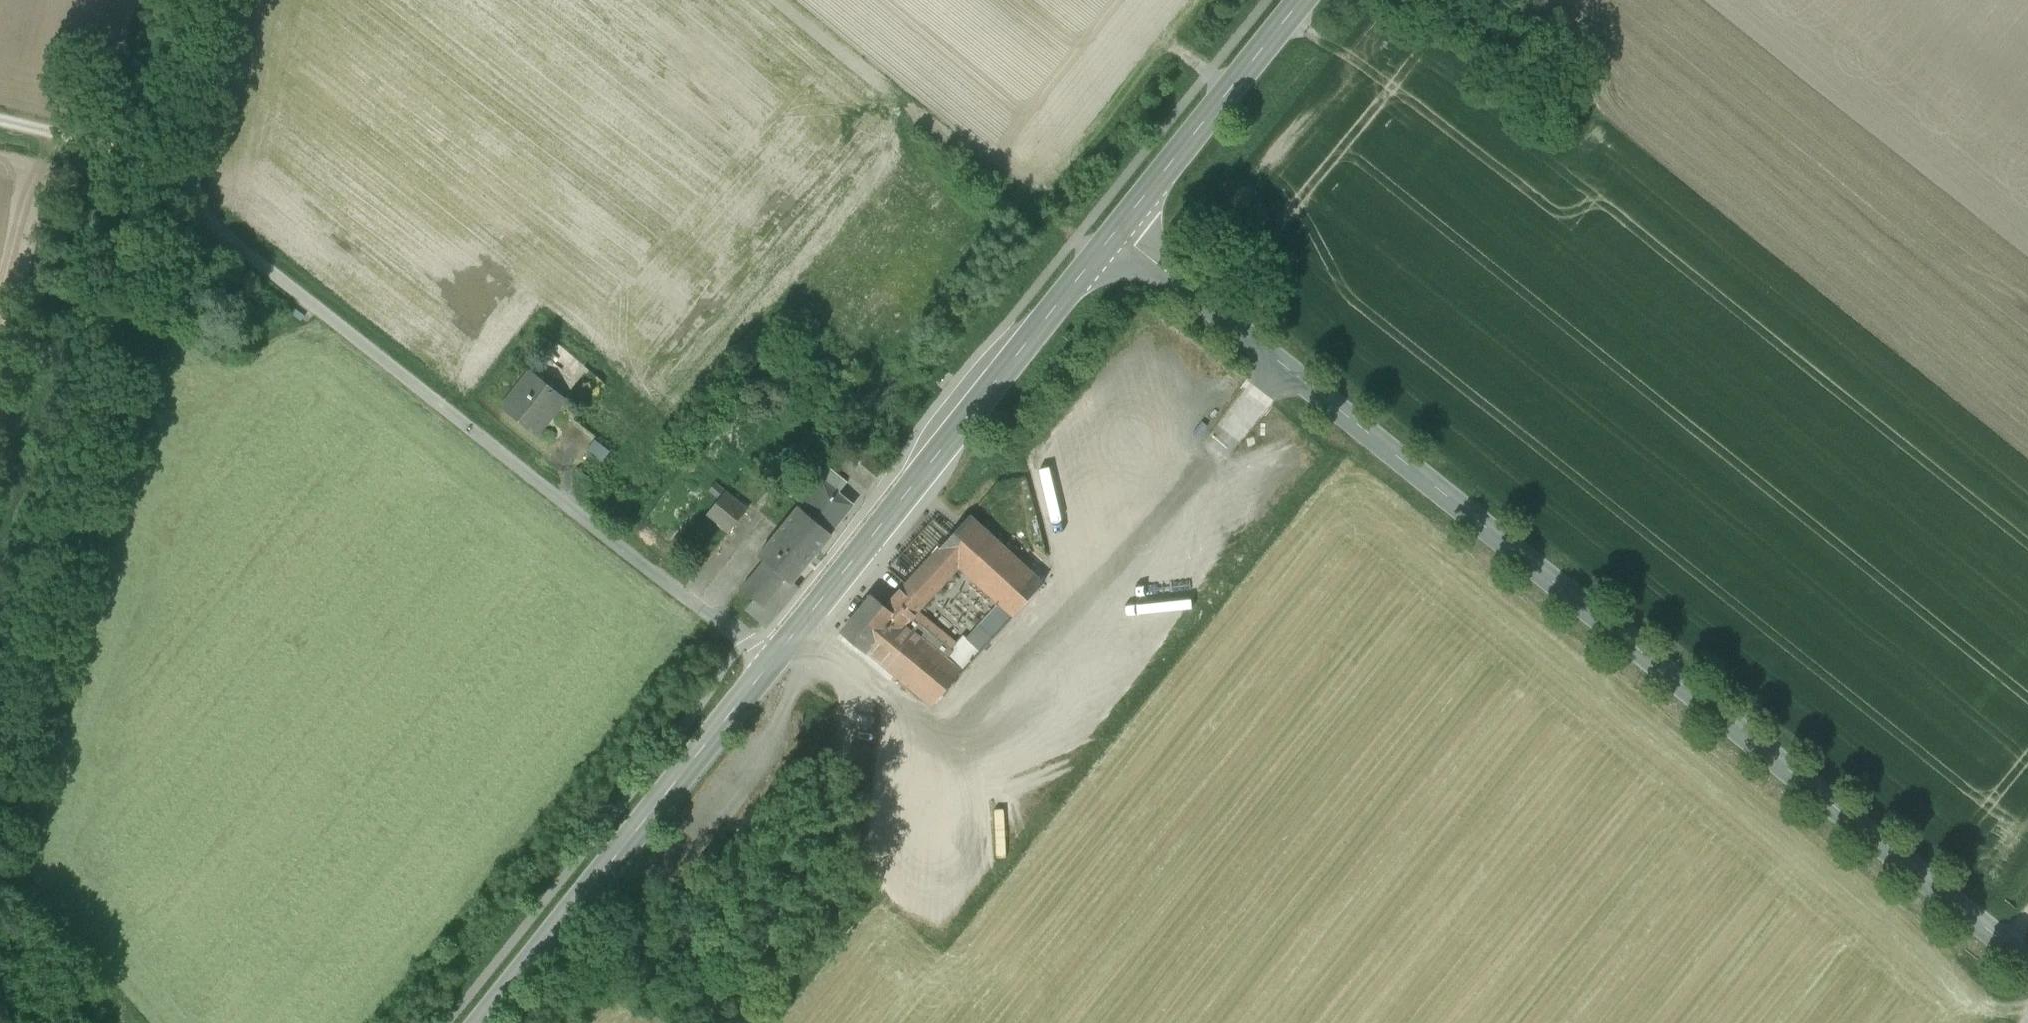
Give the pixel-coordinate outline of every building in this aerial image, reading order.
[(563,400),(531,373),(502,409),(535,436),(563,400)] [(844,483),(821,464),(812,474),(820,480),(798,507),(829,532),(850,505),(836,493),(844,483)] [(745,511),(713,485),(697,506),(728,531),(725,535),(736,544),(745,534),(733,525),(745,511)] [(797,507),(757,556),(763,561),(790,582),(790,583),(830,533),(829,532),(798,507),(797,507)] [(1042,584),(969,515),(939,548),(958,566),(999,604),(1012,616),(1042,584)] [(939,548),(917,571),(936,589),(958,566),(939,548)] [(790,582),(763,561),(741,588),(755,599),(746,611),(759,621),(790,582)] [(924,602),(936,589),(917,571),(905,583),(907,585),(924,602)] [(790,583),(790,582),(759,621),(768,628),(799,589),(790,583)] [(886,607),(872,596),(842,633),(884,667),(914,631),(905,623),(917,611),(925,603),(924,602),(907,585),(886,607)] [(999,604),(978,627),(991,639),(1012,616),(999,604)] [(957,644),(917,611),(905,623),(914,631),(921,636),(923,633),(928,638),(926,640),(946,656),(957,644)] [(978,627),(966,640),(981,653),(991,639),(978,627)] [(923,633),(921,636),(914,631),(884,667),(932,706),(964,671),(946,656),(926,640),(928,638),(923,633)] [(966,640),(963,637),(957,644),(946,656),(964,671),(981,653),(966,640)] [(999,864),(1008,864),(1006,816),(996,816),(999,864)]
